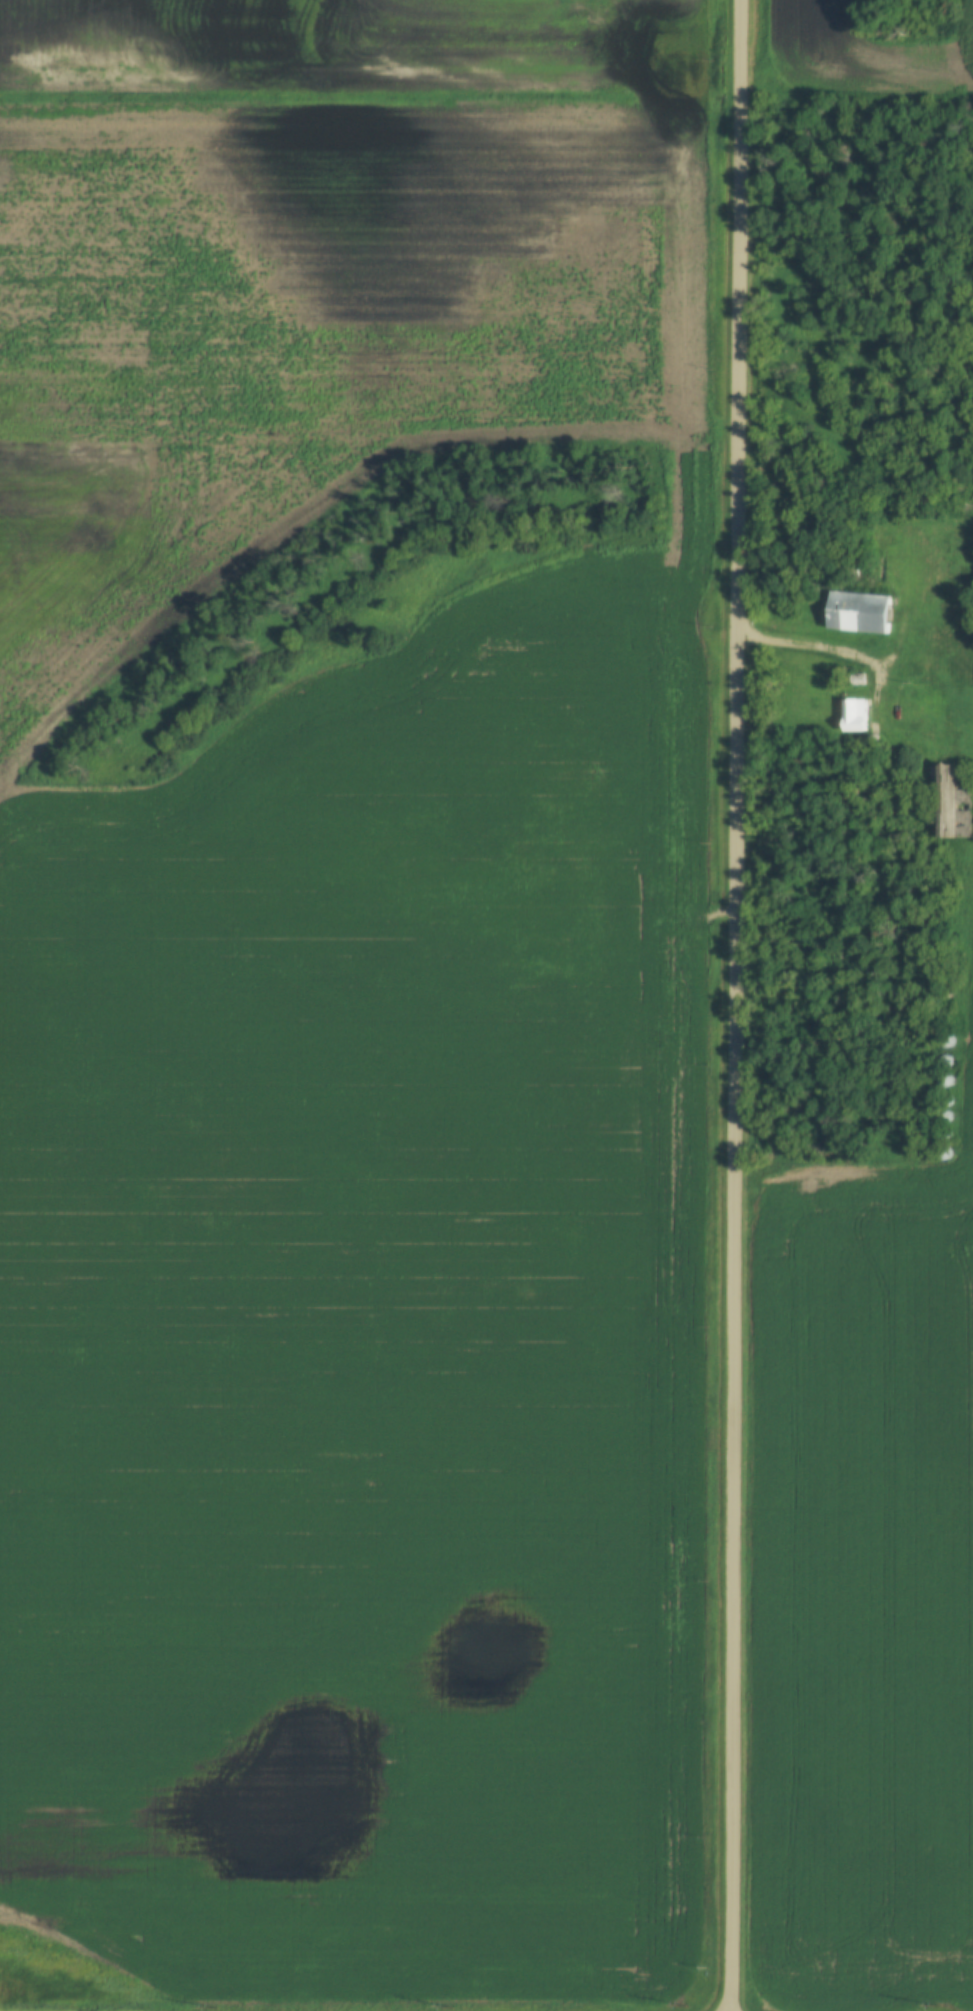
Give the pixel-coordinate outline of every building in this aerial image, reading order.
[(832,592),(828,630),(887,637),(891,599),(832,592)] [(868,688),(869,676),(853,675),(852,687),(868,688)] [(873,731),(848,732),(846,701),(872,700),(873,731)] [(941,767),(972,766),(972,838),(941,838),(941,767)] [(952,1047),(949,1047),(946,1046),(944,1045),(942,1043),(941,1040),(941,1037),(942,1035),(943,1033),(945,1031),(948,1030),(951,1030),(954,1031),(956,1033),(957,1036),(958,1038),(957,1041),(956,1044),(954,1046),(952,1047)] [(949,1069),(946,1069),(943,1069),(941,1067),(939,1065),(938,1062),(938,1060),(939,1057),(940,1055),(942,1053),(945,1052),(948,1052),(951,1053),(953,1055),(954,1058),(955,1060),(954,1063),(953,1066),(951,1068),(949,1069)] [(949,1087),(947,1087),(944,1087),(941,1085),(940,1083),(939,1080),(939,1078),(939,1075),(941,1073),(943,1071),(946,1070),(949,1070),(951,1071),(953,1073),(955,1076),(956,1078),(955,1081),(954,1084),(952,1086),(949,1087)] [(949,1105),(946,1105),(944,1105),(941,1103),(940,1101),(939,1098),(938,1096),(939,1093),(941,1091),(943,1089),(946,1088),(949,1088),(951,1089),(953,1091),(955,1094),(955,1096),(955,1099),(954,1102),(952,1104),(949,1105)] [(948,1122),(945,1122),(943,1122),(940,1120),(939,1118),(938,1116),(938,1113),(938,1110),(940,1108),(942,1106),(945,1105),(948,1106),(950,1107),(952,1108),(954,1111),(954,1114),(954,1116),(953,1119),(951,1121),(948,1122)] [(947,1141),(944,1141),(941,1140),(939,1139),(937,1137),(936,1134),(936,1131),(937,1129),(938,1126),(941,1125),(943,1124),(946,1124),(949,1125),(951,1127),(952,1129),(953,1132),(952,1135),(951,1137),(949,1139),(947,1141)] [(948,1159),(945,1159),(942,1158),(940,1157),(938,1155),(937,1152),(937,1149),(938,1147),(940,1144),(942,1143),(945,1142),(947,1142),(950,1143),(952,1145),(954,1147),(954,1150),(954,1153),(953,1155),(951,1157),(948,1159)]
